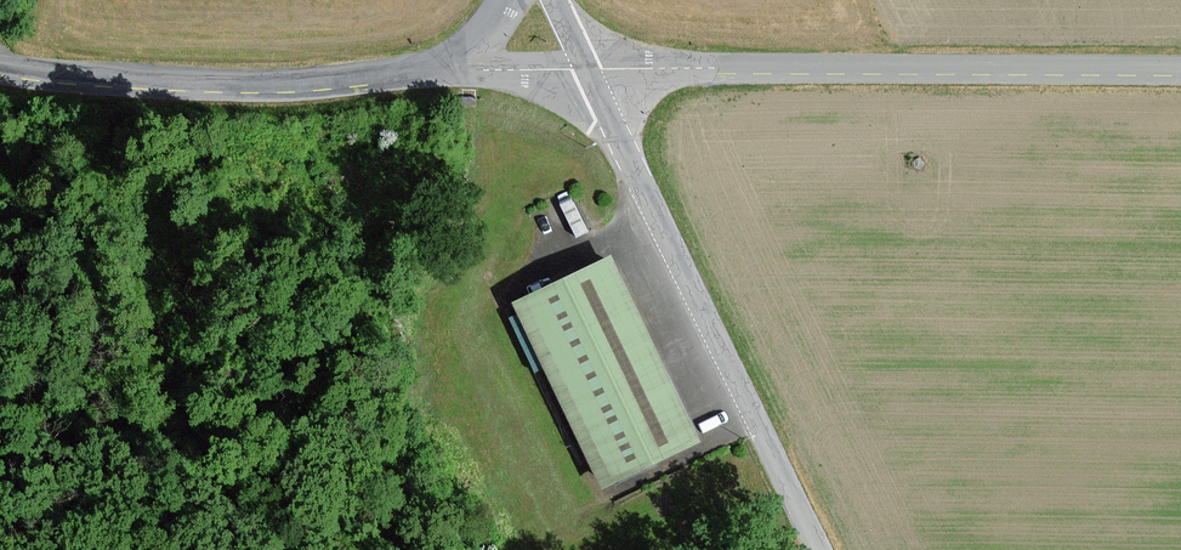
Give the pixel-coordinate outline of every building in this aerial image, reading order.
[(611,257),(520,299),(600,472),(692,430),(611,257)]
